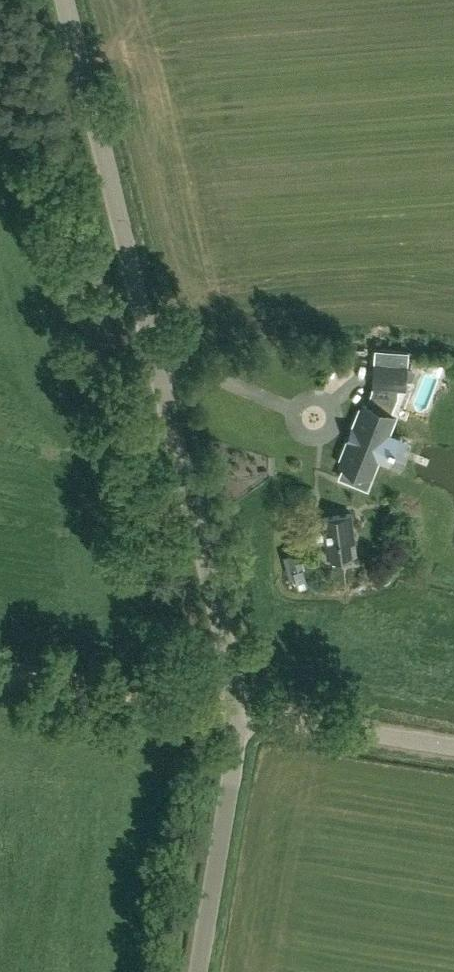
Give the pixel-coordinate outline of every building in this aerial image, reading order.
[(387,412),(393,395),(394,387),(405,388),(407,363),(375,361),(373,385),(374,385),(374,386),(374,390),(368,405),(363,403),(354,426),(351,425),(346,438),(349,439),(339,462),(345,464),(340,476),(351,480),(356,468),(369,474),(376,458),(390,463),(390,462),(388,461),(392,450),(394,451),(395,447),(393,446),(397,436),(401,437),(401,436),(387,430),(393,414),(387,412)] [(352,554),(350,540),(354,539),(350,512),(322,516),(325,541),(329,540),(331,556),(352,554)]
